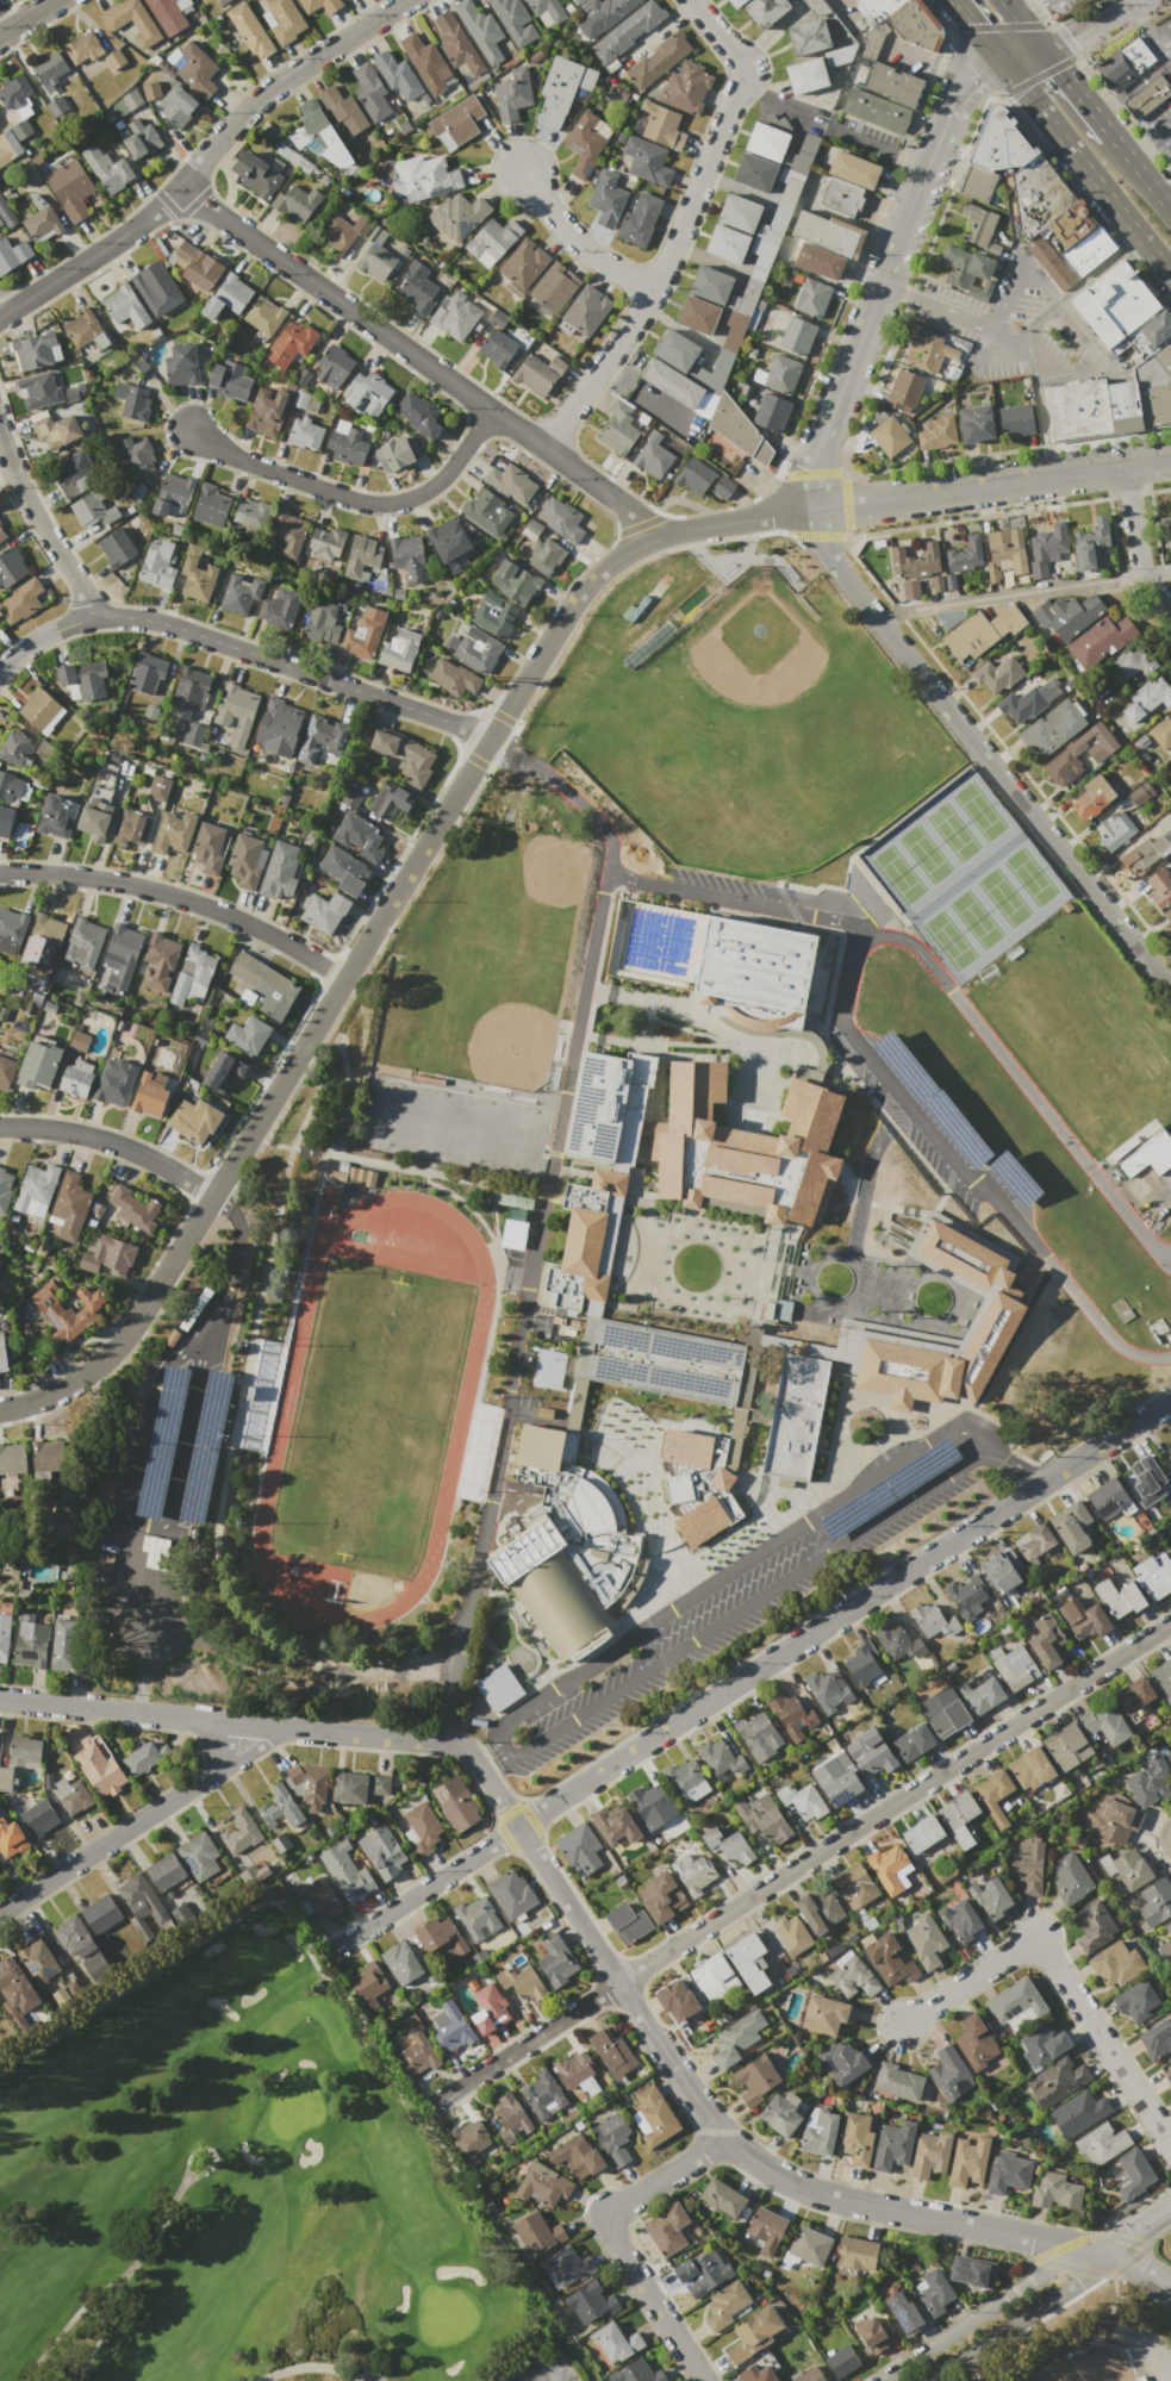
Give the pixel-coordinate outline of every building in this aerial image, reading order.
[(117,6),(126,0),(139,0),(164,37),(143,51),(133,38),(139,33),(130,19),(112,32),(99,14),(116,2),(117,6)] [(168,38),(145,0),(190,0),(192,4),(180,11),(189,25),(168,38)] [(243,0),(276,50),(261,61),(256,54),(253,56),(224,12),(243,0)] [(263,1),(265,0),(291,0),(309,26),(297,35),(297,36),(281,46),(269,29),(278,23),(263,1)] [(307,15),(297,0),(341,0),(344,5),(329,15),(322,5),(307,15)] [(451,6),(462,0),(470,0),(478,12),(481,10),(485,15),(488,13),(512,52),(491,67),(451,6)] [(518,49),(487,0),(517,0),(530,19),(521,25),(522,27),(529,23),(538,37),(518,49)] [(534,17),(524,0),(557,0),(568,17),(555,25),(554,23),(544,29),(536,15),(534,17)] [(578,8),(589,0),(599,0),(600,2),(603,0),(643,0),(603,32),(590,15),(585,19),(578,8)] [(590,48),(649,0),(653,0),(661,11),(664,8),(669,14),(644,35),(643,31),(631,40),(634,43),(605,67),(590,48)] [(735,11),(726,0),(748,0),(735,11)] [(745,7),(754,0),(785,0),(791,7),(764,30),(745,7)] [(859,2),(857,0),(909,0),(873,30),(854,6),(859,2)] [(887,19),(910,0),(920,0),(943,29),(943,35),(936,52),(935,52),(903,39),(887,19)] [(448,10),(488,68),(474,79),(462,63),(454,69),(438,45),(443,42),(438,37),(442,35),(432,20),(448,10)] [(823,18),(831,46),(796,57),(787,29),(823,18)] [(625,70),(644,56),(646,58),(659,49),(656,46),(679,29),(685,36),(683,38),(692,50),(639,91),(630,80),(631,79),(625,70)] [(89,31),(105,52),(91,62),(87,57),(75,66),(62,46),(74,38),(73,37),(81,31),(83,35),(89,31)] [(415,31),(424,46),(431,42),(451,74),(442,81),(447,88),(432,96),(398,42),(415,31)] [(1095,67),(1117,49),(1120,51),(1136,37),(1156,60),(1139,74),(1140,76),(1117,94),(1095,67)] [(191,39),(219,68),(208,79),(218,87),(205,100),(170,67),(181,55),(179,52),(191,39)] [(823,54),(855,44),(860,58),(828,68),(823,54)] [(118,49),(126,62),(113,70),(105,57),(118,49)] [(370,60),(386,49),(397,64),(404,60),(424,91),(406,102),(395,86),(391,89),(370,60)] [(57,50),(69,68),(56,76),(60,81),(52,86),(56,91),(49,94),(30,64),(44,55),(45,57),(57,50)] [(554,55),(598,71),(590,92),(577,87),(566,114),(565,114),(558,133),(537,125),(544,107),(541,106),(546,95),(540,94),(554,55)] [(821,56),(829,85),(791,96),(783,69),(785,68),(784,67),(821,56)] [(656,100),(661,87),(665,88),(671,70),(678,73),(684,58),(704,67),(702,71),(714,76),(708,91),(705,89),(700,102),(703,104),(698,117),(656,100)] [(367,61),(387,92),(381,96),(392,112),(374,124),(353,92),(360,86),(350,71),(367,61)] [(865,87),(876,61),(895,69),(893,71),(901,74),(901,71),(924,81),(912,110),(886,99),(887,95),(865,87)] [(527,66),(534,104),(516,107),(518,120),(500,124),(493,83),(511,81),(509,69),(527,66)] [(6,111),(0,101),(0,87),(1,86),(0,85),(0,83),(8,77),(10,81),(21,73),(35,92),(26,96),(31,104),(29,106),(32,112),(21,119),(13,106),(6,111)] [(486,73),(490,77),(480,83),(477,79),(486,73)] [(1159,73),(1170,87),(1170,95),(1138,121),(1122,102),(1133,93),(1133,94),(1159,73)] [(145,100),(142,86),(157,81),(161,96),(145,100)] [(175,83),(199,102),(189,114),(192,117),(180,129),(160,112),(164,107),(158,102),(175,83)] [(350,94),(369,124),(350,136),(341,120),(336,124),(317,94),(332,85),(342,99),(350,94)] [(851,86),(911,111),(910,112),(912,113),(905,131),(904,130),(902,136),(841,111),(851,86)] [(122,116),(113,102),(135,89),(143,102),(122,116)] [(629,93),(625,100),(618,95),(623,89),(629,93)] [(425,93),(431,101),(426,105),(421,96),(425,93)] [(472,93),(485,113),(472,121),(479,131),(447,152),(426,123),(472,93)] [(65,106),(59,95),(45,104),(52,114),(65,106)] [(329,125),(356,164),(351,167),(354,170),(345,175),(343,172),(319,152),(325,150),(310,137),(298,148),(285,132),(299,120),(305,117),(298,106),(313,96),(330,125),(329,125)] [(642,99),(681,114),(675,130),(686,135),(680,151),(631,132),(637,114),(636,114),(642,99)] [(991,172),(967,162),(988,112),(990,108),(995,106),(998,105),(1004,107),(1008,112),(1004,114),(1009,119),(1013,117),(1016,123),(1013,125),(1032,149),(1035,147),(1040,152),(1019,168),(1017,166),(992,169),(991,172)] [(585,110),(599,119),(591,130),(608,141),(593,160),(597,162),(584,181),(569,170),(580,155),(573,150),(573,151),(561,143),(585,110)] [(10,127),(24,118),(32,132),(18,141),(10,127)] [(150,123),(163,144),(148,154),(147,152),(135,160),(117,133),(127,126),(126,125),(137,118),(143,127),(150,123)] [(398,125),(406,120),(411,129),(403,133),(398,125)] [(756,120),(791,135),(779,163),(745,149),(756,120)] [(23,152),(0,166),(0,150),(1,149),(0,147),(0,134),(8,129),(23,152)] [(783,167),(789,150),(797,154),(805,132),(820,138),(805,175),(783,167)] [(629,135),(668,150),(661,166),(674,170),(667,188),(627,173),(633,157),(621,154),(629,135)] [(81,152),(95,143),(102,155),(106,152),(113,163),(123,156),(136,176),(124,185),(125,186),(110,197),(96,176),(81,152)] [(247,149),(269,166),(275,157),(285,164),(279,173),(284,176),(263,201),(239,183),(243,179),(231,168),(247,149)] [(837,149),(882,166),(872,191),(865,188),(861,197),(865,198),(860,212),(857,211),(854,218),(820,205),(830,175),(828,174),(837,149)] [(745,151),(779,164),(767,194),(733,180),(745,151)] [(38,154),(43,161),(42,162),(44,166),(41,168),(42,170),(41,170),(43,174),(39,176),(42,179),(27,187),(15,170),(30,161),(29,160),(38,154)] [(395,169),(443,155),(447,167),(444,167),(446,173),(459,169),(463,187),(417,200),(416,194),(395,200),(390,181),(398,179),(395,169)] [(74,157),(95,189),(80,199),(92,216),(74,226),(43,177),(74,157)] [(988,204),(955,191),(967,162),(991,172),(998,175),(988,204)] [(779,247),(755,237),(761,223),(768,225),(785,183),(777,181),(783,167),(805,175),(785,224),(787,225),(779,247)] [(603,168),(618,174),(613,186),(629,193),(612,231),(596,223),(600,212),(586,206),(603,168)] [(293,183),(307,194),(312,187),(325,197),(304,227),(270,205),(279,192),(285,195),(293,183)] [(634,188),(664,201),(653,226),(654,227),(644,249),(615,236),(625,212),(623,211),(634,188)] [(728,192),(764,206),(752,236),(717,222),(728,192)] [(456,245),(450,239),(444,233),(443,235),(425,217),(440,202),(441,204),(447,197),(450,200),(457,193),(471,205),(479,195),(492,208),(456,245)] [(10,229),(0,214),(0,196),(1,195),(18,223),(10,229)] [(1080,278),(1061,251),(1065,249),(1051,230),(1052,227),(1048,223),(1080,198),(1090,210),(1088,211),(1086,216),(1095,225),(1097,223),(1100,226),(1101,224),(1119,248),(1080,278)] [(964,201),(998,216),(988,241),(1002,247),(997,257),(961,242),(966,230),(968,231),(971,226),(965,224),(967,218),(959,214),(964,201)] [(48,204),(64,230),(56,235),(52,230),(33,242),(21,222),(48,204)] [(801,208),(829,220),(831,216),(867,231),(854,260),(791,233),(801,208)] [(334,212),(351,225),(361,213),(375,224),(365,238),(359,233),(341,257),(334,251),(335,249),(316,236),(334,212)] [(491,217),(502,227),(511,218),(525,231),(488,270),(463,247),(491,217)] [(716,223),(752,237),(741,266),(705,251),(716,223)] [(375,224),(388,233),(380,245),(398,258),(381,282),(365,270),(362,273),(354,266),(370,243),(366,238),(375,224)] [(1038,232),(1076,281),(1061,292),(1023,243),(1038,232)] [(35,255),(0,277),(0,238),(4,236),(12,248),(25,239),(35,255)] [(497,269),(525,236),(550,257),(523,291),(497,269)] [(755,237),(779,247),(764,283),(749,278),(758,255),(749,251),(755,237)] [(183,239),(197,249),(198,249),(205,254),(206,254),(225,267),(207,293),(181,275),(188,264),(174,254),(183,239)] [(802,241),(846,258),(836,281),(792,264),(802,241)] [(946,243),(971,254),(972,250),(997,261),(990,279),(995,281),(985,304),(965,295),(966,292),(945,282),(948,272),(952,273),(955,264),(952,263),(953,262),(941,257),(946,243)] [(412,258),(429,270),(424,278),(438,288),(430,300),(434,303),(425,314),(397,294),(406,281),(400,276),(407,268),(406,267),(412,258)] [(1163,306),(1170,317),(1170,338),(1142,361),(1129,344),(1113,356),(1069,300),(1122,258),(1161,307),(1163,306)] [(555,260),(565,267),(561,272),(563,274),(568,269),(581,281),(554,316),(528,294),(555,260)] [(699,263),(735,278),(724,307),(687,292),(699,263)] [(129,279),(141,273),(144,279),(163,267),(175,286),(145,305),(129,279)] [(224,306),(212,323),(199,313),(213,294),(229,274),(255,293),(237,316),(224,306)] [(804,276),(833,287),(820,319),(792,308),(804,276)] [(750,318),(727,308),(731,294),(741,298),(749,278),(764,283),(750,318)] [(126,281),(152,320),(137,330),(129,316),(117,324),(101,300),(119,288),(118,286),(126,281)] [(586,283),(600,294),(597,299),(600,301),(604,297),(613,304),(587,339),(560,318),(586,283)] [(456,289),(466,295),(462,300),(465,303),(466,299),(482,311),(459,343),(447,334),(448,332),(442,329),(440,331),(426,320),(438,305),(437,305),(444,295),(449,299),(456,289)] [(686,294),(722,308),(710,337),(675,323),(686,294)] [(260,295),(278,308),(280,305),(289,312),(270,338),(243,319),(260,295)] [(147,306),(157,300),(167,314),(156,322),(147,306)] [(60,326),(81,313),(80,311),(88,306),(112,343),(99,351),(98,350),(93,353),(88,345),(77,353),(60,326)] [(727,308),(750,318),(736,354),(721,348),(729,326),(721,323),(727,308)] [(790,316),(816,326),(804,357),(777,347),(790,316)] [(289,320),(297,325),(299,322),(307,328),(309,325),(319,334),(299,363),(293,359),(284,372),(263,357),(278,336),(279,337),(289,320)] [(493,326),(519,347),(500,370),(493,364),(494,363),(477,349),(493,326)] [(669,328),(703,349),(694,363),(710,374),(704,389),(652,356),(669,328)] [(914,328),(943,339),(942,343),(960,350),(957,360),(943,355),(935,375),(911,366),(915,355),(920,357),(922,350),(916,348),(918,343),(909,339),(914,328)] [(7,343),(11,342),(11,341),(19,339),(31,337),(31,336),(36,335),(37,336),(41,335),(41,334),(52,330),(56,345),(50,347),(54,364),(31,370),(30,369),(19,372),(13,350),(10,351),(7,343)] [(1142,361),(1170,338),(1170,422),(1142,426),(1141,415),(1135,380),(1134,367),(1142,361)] [(194,341),(199,385),(189,386),(189,384),(167,386),(163,357),(172,356),(170,344),(194,341)] [(331,342),(345,353),(344,355),(355,363),(336,391),(316,378),(322,368),(316,363),(331,342)] [(736,354),(721,348),(710,374),(704,389),(720,395),(736,354)] [(529,353),(547,366),(555,355),(568,364),(542,399),(519,381),(518,382),(510,378),(529,353)] [(774,353),(802,363),(790,395),(752,380),(755,369),(767,373),(774,353)] [(652,356),(704,389),(705,389),(692,410),(639,376),(652,356)] [(214,362),(223,366),(225,359),(245,366),(242,375),(255,381),(251,391),(249,389),(244,405),(214,394),(217,388),(206,385),(214,362)] [(897,368),(926,378),(914,410),(910,409),(908,413),(884,405),(897,368)] [(15,380),(50,370),(58,403),(31,410),(25,388),(18,389),(15,380)] [(357,372),(365,378),(369,370),(385,381),(384,382),(394,391),(374,419),(365,412),(362,416),(342,403),(345,398),(341,394),(357,372)] [(742,387),(736,385),(739,379),(745,381),(742,387)] [(1104,379),(1105,385),(1135,380),(1141,415),(1111,419),(1113,431),(1049,441),(1047,428),(1049,426),(1044,388),(1104,379)] [(117,381),(148,389),(145,398),(150,399),(148,409),(149,409),(145,423),(120,416),(124,401),(112,398),(117,381)] [(752,387),(748,398),(741,394),(745,385),(752,387)] [(259,386),(276,391),(278,388),(282,389),(284,387),(293,389),(279,441),(262,436),(263,434),(247,428),(259,386)] [(62,389),(75,387),(79,399),(66,403),(62,389)] [(297,389),(320,398),(314,413),(291,405),(297,389)] [(407,391),(419,399),(422,397),(440,410),(435,418),(436,419),(434,422),(441,426),(431,441),(407,424),(409,422),(393,410),(407,391)] [(764,392),(791,403),(778,434),(752,423),(764,392)] [(616,398),(633,410),(629,416),(633,418),(629,424),(641,432),(624,456),(598,437),(613,416),(608,411),(616,398)] [(1029,404),(1034,434),(1003,438),(998,409),(1029,404)] [(990,405),(995,438),(979,441),(977,442),(961,444),(958,409),(990,405)] [(74,413),(83,436),(49,451),(44,440),(39,442),(30,424),(50,415),(55,423),(74,413)] [(920,451),(916,432),(924,430),(923,423),(932,422),(930,419),(940,418),(940,416),(952,413),(957,444),(920,451)] [(868,432),(891,415),(912,441),(889,459),(868,432)] [(294,418),(301,420),(303,416),(311,419),(310,424),(324,429),(317,451),(304,447),(303,448),(286,442),(294,418)] [(332,428),(335,429),(338,419),(350,423),(349,428),(361,431),(359,440),(369,443),(362,466),(348,461),(347,465),(331,459),(334,450),(325,448),(332,428)] [(630,463),(647,440),(646,438),(652,429),(664,436),(658,444),(675,456),(659,480),(639,467),(639,468),(630,463)] [(404,435),(407,443),(415,440),(422,454),(415,456),(416,460),(386,474),(379,459),(375,460),(372,450),(404,435)] [(118,441),(129,436),(133,444),(147,438),(152,450),(151,451),(156,461),(151,462),(156,470),(137,479),(118,441)] [(83,449),(95,472),(79,480),(83,491),(67,500),(60,486),(62,484),(56,474),(63,470),(60,462),(83,449)] [(691,456),(715,474),(698,497),(681,485),(680,487),(672,481),(691,456)] [(482,480),(492,466),(502,473),(509,462),(527,475),(525,478),(537,486),(523,505),(509,494),(507,497),(482,480)] [(164,472),(195,482),(183,516),(175,513),(177,506),(170,504),(166,517),(151,512),(164,472)] [(722,475),(736,486),(725,500),(711,490),(722,475)] [(203,481),(217,486),(216,493),(232,498),(226,516),(210,511),(206,523),(192,518),(203,481)] [(68,505),(105,485),(111,494),(101,500),(106,509),(116,504),(123,516),(104,526),(99,519),(81,529),(68,505)] [(480,486),(504,504),(503,505),(515,515),(497,538),(460,511),(468,499),(469,500),(480,486)] [(550,494),(563,504),(565,501),(584,515),(575,525),(586,531),(575,546),(546,524),(548,522),(536,515),(550,494)] [(232,518),(238,500),(247,504),(248,499),(257,503),(259,501),(272,505),(264,528),(232,518)] [(279,509),(288,511),(287,515),(309,522),(294,562),(280,557),(285,543),(279,542),(279,543),(268,540),(279,509)] [(1107,515),(1110,546),(1097,547),(1100,569),(1077,572),(1072,531),(1083,530),(1083,534),(1091,532),(1090,525),(1095,525),(1094,516),(1107,515)] [(424,530),(434,525),(435,528),(453,516),(461,529),(473,548),(444,565),(424,530)] [(1170,519),(1170,547),(1164,548),(1160,518),(1170,517),(1170,519)] [(530,518),(544,528),(541,534),(540,532),(532,543),(519,534),(530,518)] [(1064,519),(1069,551),(1059,554),(1060,557),(1046,560),(1048,576),(1032,579),(1028,562),(1033,561),(1029,537),(1036,536),(1036,532),(1052,530),(1051,522),(1064,519)] [(8,537),(0,543),(0,526),(8,537)] [(120,526),(138,551),(112,569),(106,562),(110,560),(96,542),(120,526)] [(314,528),(329,532),(331,529),(332,529),(334,526),(348,532),(336,565),(313,556),(314,550),(306,548),(314,528)] [(985,532),(1021,528),(1026,559),(1016,560),(1017,567),(999,569),(1001,582),(989,584),(985,562),(990,561),(985,532)] [(949,572),(946,550),(954,549),(955,553),(964,551),(963,548),(964,548),(964,546),(967,544),(965,535),(979,532),(984,567),(949,572)] [(354,534),(366,537),(366,538),(375,541),(375,544),(384,547),(378,568),(362,565),(361,571),(368,573),(366,582),(343,576),(354,534)] [(421,536),(426,581),(405,584),(403,573),(405,573),(404,567),(387,569),(387,561),(388,561),(385,538),(399,536),(399,538),(421,536)] [(547,537),(567,551),(556,567),(554,565),(552,569),(553,571),(549,575),(548,574),(546,578),(527,565),(537,549),(531,546),(536,538),(542,542),(547,537)] [(936,540),(941,575),(907,579),(907,573),(899,574),(899,576),(892,578),(889,548),(903,546),(905,557),(912,556),(912,559),(920,557),(920,555),(924,554),(923,542),(936,540)] [(150,541),(170,548),(172,546),(179,548),(176,553),(177,554),(174,565),(169,562),(168,566),(177,569),(170,592),(152,586),(154,585),(137,579),(150,541)] [(189,543),(201,547),(195,568),(206,572),(208,563),(219,567),(213,584),(216,585),(208,604),(180,594),(186,575),(180,573),(189,543)] [(1,585),(0,586),(0,553),(13,544),(32,571),(5,590),(1,585)] [(504,557),(541,581),(532,596),(531,594),(523,607),(500,593),(503,590),(488,581),(504,557)] [(231,573),(242,576),(241,580),(251,584),(254,576),(268,581),(261,602),(251,598),(245,616),(219,607),(231,573)] [(945,574),(954,573),(957,588),(947,590),(945,574)] [(10,627),(0,614),(0,604),(12,594),(11,592),(33,575),(44,590),(35,596),(41,604),(10,627)] [(932,576),(941,575),(942,591),(933,592),(932,576)] [(901,581),(917,580),(920,598),(903,600),(901,581)] [(279,586),(300,593),(288,631),(266,623),(267,621),(257,617),(263,599),(272,602),(273,597),(275,598),(279,586)] [(394,588),(405,590),(403,602),(393,599),(394,588)] [(488,591),(518,610),(510,623),(512,624),(510,628),(511,629),(507,635),(506,634),(502,641),(469,621),(488,591)] [(1065,643),(1049,623),(1044,628),(1032,612),(1047,599),(1052,605),(1061,598),(1065,603),(1072,597),(1078,604),(1092,593),(1107,609),(1065,643)] [(314,598),(337,606),(334,617),(335,623),(342,625),(335,647),(303,636),(314,598)] [(450,599),(456,603),(453,607),(448,605),(450,599)] [(366,605),(388,612),(372,661),(360,656),(360,659),(353,656),(354,654),(340,649),(347,627),(348,628),(353,612),(362,616),(366,605)] [(977,610),(988,622),(996,616),(991,609),(1014,605),(1028,623),(1013,636),(1009,630),(972,659),(968,654),(959,661),(941,638),(977,610)] [(1065,647),(1105,616),(1113,624),(1126,615),(1140,632),(1116,652),(1115,650),(1109,654),(1108,653),(1085,672),(1065,647)] [(471,625),(503,646),(485,675),(451,655),(454,652),(444,646),(451,635),(461,641),(471,625)] [(399,628),(422,636),(407,674),(375,662),(384,641),(390,643),(392,637),(395,638),(399,628)] [(1108,662),(1142,638),(1160,665),(1145,677),(1140,669),(1122,681),(1108,662)] [(139,652),(149,654),(149,655),(169,662),(163,678),(160,677),(152,696),(127,686),(133,669),(132,668),(139,652)] [(1011,655),(1026,673),(1005,690),(1003,687),(994,694),(982,680),(978,684),(970,674),(988,661),(995,669),(1011,655)] [(441,657),(457,667),(459,665),(484,679),(474,694),(465,688),(459,699),(438,687),(440,684),(428,678),(441,657)] [(56,667),(104,660),(107,678),(102,678),(106,698),(81,702),(80,699),(71,700),(69,687),(66,688),(64,684),(58,685),(56,667)] [(182,666),(212,677),(206,693),(203,692),(195,710),(192,709),(188,719),(167,712),(177,684),(175,682),(182,666)] [(1160,675),(1170,689),(1170,705),(1166,709),(1161,702),(1157,705),(1161,711),(1152,718),(1147,712),(1132,724),(1121,711),(1132,703),(1127,697),(1148,680),(1151,682),(1160,675)] [(995,705),(1010,692),(1016,699),(1035,685),(1038,688),(1053,677),(1064,690),(1049,702),(1051,703),(1029,719),(1027,716),(1016,724),(1007,710),(1002,713),(995,705)] [(225,681),(242,686),(241,688),(261,696),(243,750),(229,746),(238,718),(232,716),(229,727),(212,722),(219,700),(225,702),(229,692),(223,690),(225,681)] [(39,687),(67,711),(44,736),(17,711),(39,687)] [(268,696),(285,700),(284,704),(304,710),(295,735),(297,735),(289,759),(261,749),(262,746),(253,742),(268,696)] [(1067,697),(1088,724),(1044,758),(1036,748),(1034,750),(1032,746),(1027,749),(1016,735),(1040,717),(1044,721),(1047,718),(1044,715),(1067,697)] [(147,704),(160,708),(155,721),(143,717),(147,704)] [(312,713),(323,717),(323,718),(326,719),(325,723),(334,725),(336,721),(350,725),(340,756),(325,752),(326,746),(317,742),(316,747),(319,748),(313,766),(295,761),(312,713)] [(1147,730),(1170,713),(1170,746),(1163,752),(1147,730)] [(1041,766),(1066,748),(1065,747),(1101,719),(1122,747),(1080,778),(1079,775),(1071,783),(1070,781),(1061,787),(1057,781),(1054,784),(1041,766)] [(188,722),(205,728),(199,748),(182,742),(188,722)] [(403,734),(436,755),(428,767),(432,769),(419,790),(397,777),(406,760),(395,753),(394,758),(368,749),(375,728),(394,735),(395,731),(403,734)] [(21,768),(0,758),(0,747),(1,744),(4,744),(10,731),(15,734),(17,730),(24,733),(23,736),(30,740),(29,743),(35,746),(29,758),(26,756),(26,758),(32,761),(30,767),(23,765),(21,768)] [(199,752),(205,754),(203,762),(195,760),(199,752)] [(111,754),(120,756),(118,763),(108,761),(111,754)] [(8,806),(0,803),(0,770),(15,775),(14,778),(25,781),(25,783),(29,784),(27,786),(32,787),(27,802),(12,797),(8,806)] [(1100,772),(1117,796),(1084,822),(1070,804),(1086,791),(1082,785),(1100,772)] [(154,774),(172,780),(163,803),(147,797),(154,774)] [(385,779),(415,797),(397,827),(367,809),(385,779)] [(1146,780),(1156,793),(1136,808),(1127,796),(1146,780)] [(49,792),(79,803),(67,840),(46,833),(46,835),(35,831),(49,792)] [(83,805),(88,806),(92,796),(100,799),(100,802),(114,806),(104,835),(106,835),(102,844),(91,841),(93,833),(89,831),(89,833),(76,828),(83,805)] [(8,839),(0,837),(0,805),(14,809),(8,839)] [(113,842),(124,809),(135,811),(135,810),(154,817),(144,846),(127,840),(125,846),(113,842)] [(164,810),(173,814),(173,812),(182,816),(185,811),(199,816),(186,853),(172,848),(173,846),(168,844),(164,855),(150,852),(164,810)] [(348,810),(376,827),(373,833),(381,837),(376,846),(384,850),(375,865),(357,854),(361,848),(350,842),(347,847),(330,837),(348,810)] [(1122,811),(1138,830),(1109,852),(1098,839),(1101,836),(1095,828),(1113,814),(1116,816),(1122,811)] [(201,821),(228,830),(219,855),(225,856),(218,877),(200,871),(203,865),(193,861),(195,854),(191,853),(201,821)] [(238,833),(264,842),(261,850),(268,853),(254,892),(236,886),(239,878),(229,874),(231,867),(226,866),(238,833)] [(1167,843),(1170,840),(1170,850),(1161,858),(1160,856),(1134,878),(1119,859),(1146,837),(1150,842),(1160,834),(1167,843)] [(257,893),(275,840),(303,848),(293,877),(298,879),(292,897),(282,895),(281,899),(275,897),(274,899),(257,893)] [(331,844),(360,861),(356,866),(362,869),(357,878),(362,881),(354,897),(336,886),(340,880),(317,867),(331,844)] [(1169,862),(1170,866),(1170,873),(1167,875),(1170,878),(1170,877),(1170,905),(1160,912),(1147,895),(1156,889),(1154,887),(1152,889),(1146,879),(1169,862)] [(299,917),(314,893),(328,902),(335,891),(353,902),(344,916),(342,915),(329,936),(299,917)] [(1163,912),(1170,906),(1170,922),(1170,923),(1163,912)] [(17,959),(0,952),(0,907),(19,915),(20,911),(33,917),(17,959)] [(37,911),(46,915),(46,917),(67,924),(52,964),(23,953),(36,920),(35,920),(37,911)] [(709,914),(818,935),(804,1015),(718,998),(717,1006),(706,1005),(706,1006),(699,1005),(700,999),(693,998),(709,914)] [(76,915),(87,920),(86,922),(107,929),(92,972),(79,967),(80,964),(61,956),(76,915)] [(114,924),(144,935),(123,997),(102,991),(110,972),(116,974),(117,971),(100,965),(114,924)] [(154,930),(163,934),(162,937),(182,946),(173,971),(168,970),(166,977),(172,979),(166,995),(143,985),(147,977),(143,976),(147,966),(154,968),(155,965),(142,960),(154,930)] [(189,942),(199,945),(198,949),(206,952),(206,954),(218,959),(201,1003),(188,998),(187,999),(185,998),(181,1008),(168,1002),(179,971),(180,971),(185,959),(183,959),(189,942)] [(239,949),(300,987),(279,1023),(257,1009),(266,996),(226,971),(239,949)] [(256,996),(250,1006),(239,999),(245,989),(256,996)] [(45,1002),(57,1005),(55,1014),(43,1010),(45,1002)] [(254,1058),(222,1039),(232,1022),(242,1027),(250,1015),(272,1028),(254,1058)] [(75,1030),(92,1036),(86,1053),(69,1047),(75,1030)] [(193,1040),(199,1030),(210,1037),(204,1047),(193,1040)] [(36,1034),(56,1042),(55,1046),(64,1049),(50,1087),(35,1082),(35,1084),(36,1085),(33,1091),(14,1084),(31,1040),(33,1041),(36,1034)] [(201,1082),(222,1049),(235,1058),(230,1066),(233,1070),(239,1060),(249,1066),(242,1078),(235,1073),(222,1095),(201,1082)] [(585,1051),(627,1059),(628,1051),(659,1057),(653,1087),(648,1087),(633,1166),(566,1153),(585,1051)] [(7,1091),(0,1089),(0,1056),(18,1062),(7,1091)] [(75,1058),(87,1061),(87,1062),(94,1066),(92,1073),(93,1073),(83,1098),(57,1089),(68,1064),(73,1065),(75,1058)] [(801,1137),(798,1149),(796,1160),(780,1157),(777,1177),(755,1172),(755,1176),(704,1166),(709,1141),(693,1137),(693,1136),(684,1136),(684,1133),(667,1133),(671,1061),(692,1061),(692,1060),(727,1061),(725,1103),(712,1103),(711,1121),(716,1122),(715,1124),(772,1135),(770,1143),(778,1145),(780,1134),(786,1135),(801,1137)] [(102,1070),(119,1076),(124,1065),(137,1071),(123,1108),(101,1099),(101,1102),(92,1098),(102,1070)] [(144,1070),(151,1072),(152,1071),(156,1072),(156,1071),(164,1073),(163,1074),(168,1077),(163,1089),(169,1091),(160,1118),(139,1110),(138,1112),(129,1109),(144,1070)] [(792,1077),(846,1096),(826,1154),(811,1149),(810,1153),(798,1149),(801,1137),(786,1135),(791,1118),(779,1114),(792,1077)] [(166,1124),(175,1107),(194,1118),(205,1102),(224,1114),(211,1135),(208,1133),(201,1146),(166,1124)] [(1163,1128),(1170,1139),(1170,1165),(1158,1176),(1148,1164),(1128,1178),(1116,1163),(1163,1128)] [(659,1132),(667,1133),(684,1133),(684,1136),(680,1198),(656,1197),(659,1132)] [(789,1218),(810,1153),(811,1149),(826,1154),(843,1160),(835,1182),(836,1183),(821,1228),(811,1224),(811,1226),(789,1218)] [(48,1163),(61,1167),(43,1218),(25,1213),(25,1215),(11,1210),(27,1164),(39,1167),(39,1168),(45,1171),(48,1163)] [(349,1165),(380,1171),(375,1190),(345,1184),(349,1165)] [(5,1215),(0,1213),(0,1167),(6,1168),(5,1172),(14,1176),(10,1190),(13,1191),(5,1215)] [(594,1167),(629,1174),(624,1197),(608,1193),(609,1191),(591,1188),(594,1167)] [(67,1170),(81,1174),(76,1188),(93,1195),(75,1245),(56,1238),(61,1226),(48,1221),(67,1170)] [(685,1188),(698,1190),(700,1174),(776,1188),(772,1205),(790,1208),(786,1226),(764,1222),(765,1216),(700,1204),(699,1210),(681,1207),(685,1188)] [(609,1191),(591,1188),(567,1182),(561,1208),(573,1210),(561,1269),(560,1272),(584,1277),(581,1294),(583,1295),(583,1298),(604,1302),(610,1276),(597,1273),(609,1213),(604,1211),(608,1193),(609,1191)] [(111,1226),(117,1216),(116,1215),(119,1208),(107,1201),(118,1183),(132,1191),(130,1195),(147,1204),(150,1197),(162,1204),(152,1221),(157,1223),(150,1235),(129,1222),(122,1233),(111,1226)] [(93,1213),(98,1203),(105,1207),(100,1216),(93,1213)] [(989,1291),(915,1251),(933,1218),(1010,1261),(1007,1270),(1016,1274),(1009,1285),(1024,1294),(1020,1302),(1027,1307),(974,1402),(958,1394),(957,1400),(943,1396),(942,1404),(912,1398),(910,1413),(889,1409),(891,1394),(855,1388),(859,1375),(848,1372),(851,1364),(833,1360),(841,1317),(963,1340),(989,1291)] [(101,1233),(138,1247),(130,1267),(127,1266),(123,1277),(117,1274),(116,1279),(94,1271),(93,1274),(76,1269),(83,1251),(93,1254),(101,1233)] [(39,1240),(49,1244),(43,1258),(35,1254),(39,1240)] [(584,1277),(581,1294),(583,1295),(583,1298),(580,1311),(554,1305),(556,1292),(544,1290),(549,1266),(561,1269),(560,1272),(584,1277)] [(27,1299),(50,1279),(57,1289),(52,1294),(60,1301),(57,1303),(66,1311),(69,1307),(75,1314),(85,1307),(73,1294),(85,1284),(93,1294),(98,1289),(108,1301),(106,1303),(105,1302),(100,1305),(101,1307),(94,1313),(96,1317),(67,1344),(63,1340),(52,1350),(42,1336),(55,1326),(43,1314),(42,1315),(27,1299)] [(587,1314),(599,1316),(599,1317),(747,1346),(735,1408),(588,1380),(575,1378),(580,1354),(578,1353),(580,1338),(583,1339),(587,1314)] [(26,1322),(30,1332),(31,1330),(37,1350),(29,1352),(19,1324),(26,1322)] [(10,1371),(0,1372),(0,1333),(5,1333),(8,1363),(10,1371)] [(560,1389),(565,1352),(537,1348),(533,1386),(560,1389)] [(785,1352),(831,1361),(808,1482),(761,1473),(785,1352)] [(572,1398),(575,1378),(588,1380),(584,1401),(572,1398)] [(566,1431),(578,1434),(584,1401),(572,1398),(566,1431)] [(523,1422),(566,1431),(578,1434),(580,1434),(574,1465),(561,1463),(559,1473),(515,1465),(523,1422)] [(661,1461),(667,1428),(716,1438),(709,1470),(661,1461)] [(26,1472),(0,1473),(0,1443),(2,1442),(2,1445),(25,1444),(26,1472)] [(33,1484),(32,1451),(63,1450),(64,1470),(50,1471),(50,1483),(33,1484)] [(1148,1453),(1166,1479),(1157,1486),(1161,1494),(1152,1501),(1156,1506),(1146,1512),(1138,1498),(1140,1496),(1134,1485),(1140,1482),(1129,1466),(1139,1460),(1139,1459),(1148,1453)] [(720,1465),(736,1477),(724,1494),(708,1482),(720,1465)] [(664,1477),(690,1472),(694,1500),(668,1504),(664,1477)] [(1114,1476),(1129,1498),(1120,1506),(1121,1509),(1103,1521),(1096,1510),(1095,1512),(1084,1496),(1114,1476)] [(673,1521),(715,1495),(731,1522),(691,1548),(673,1521)] [(1071,1556),(1049,1523),(1067,1512),(1065,1508),(1078,1498),(1092,1520),(1080,1527),(1091,1544),(1086,1546),(1088,1548),(1079,1553),(1078,1552),(1071,1556)] [(1044,1521),(1058,1542),(1041,1553),(1027,1563),(1013,1542),(1044,1521)] [(1028,1576),(1002,1594),(998,1587),(994,1590),(977,1565),(983,1562),(983,1563),(989,1559),(988,1557),(997,1551),(999,1553),(1009,1547),(1028,1576)] [(1164,1551),(1170,1562),(1170,1590),(1153,1602),(1147,1594),(1148,1594),(1142,1585),(1140,1588),(1134,1578),(1136,1577),(1130,1569),(1151,1556),(1153,1558),(1164,1551)] [(942,1588),(953,1581),(955,1585),(959,1583),(961,1587),(968,1582),(966,1579),(976,1573),(986,1590),(984,1591),(988,1597),(978,1603),(982,1609),(973,1614),(976,1616),(966,1623),(959,1613),(960,1612),(951,1597),(949,1597),(942,1588)] [(1091,1589),(1108,1578),(1117,1594),(1121,1591),(1119,1589),(1130,1581),(1147,1604),(1134,1612),(1132,1609),(1113,1622),(1101,1604),(1102,1604),(1091,1589)] [(1057,1609),(1075,1596),(1084,1610),(1096,1603),(1113,1627),(1098,1637),(1095,1633),(1091,1635),(1090,1633),(1078,1640),(1057,1609)] [(963,1629),(949,1638),(946,1632),(942,1634),(940,1629),(927,1639),(908,1612),(920,1603),(922,1607),(927,1603),(929,1607),(933,1603),(945,1620),(953,1614),(963,1629)] [(1047,1671),(1027,1641),(1039,1633),(1033,1622),(1048,1612),(1057,1623),(1055,1625),(1061,1634),(1064,1633),(1067,1640),(1058,1647),(1063,1654),(1059,1657),(1063,1660),(1047,1671)] [(13,1664),(15,1635),(18,1635),(19,1622),(20,1622),(21,1613),(35,1614),(33,1623),(50,1625),(49,1650),(45,1650),(44,1669),(33,1669),(33,1665),(13,1664)] [(7,1664),(0,1663),(0,1614),(12,1615),(7,1664)] [(57,1615),(67,1615),(67,1618),(77,1619),(76,1634),(71,1633),(70,1653),(77,1654),(75,1672),(51,1670),(51,1665),(50,1665),(55,1619),(56,1620),(57,1615)] [(917,1637),(928,1652),(916,1659),(912,1654),(910,1657),(907,1652),(891,1663),(885,1653),(886,1652),(873,1633),(886,1625),(889,1628),(897,1622),(903,1632),(910,1641),(917,1637)] [(867,1638),(878,1654),(872,1658),(882,1671),(866,1682),(867,1683),(860,1688),(842,1662),(858,1651),(855,1648),(860,1645),(859,1644),(867,1638)] [(1013,1693),(1004,1681),(992,1663),(988,1656),(999,1648),(1004,1654),(1021,1644),(1038,1669),(1040,1668),(1044,1672),(1013,1693)] [(1163,1662),(1170,1656),(1170,1705),(1170,1706),(1156,1685),(1150,1677),(1150,1676),(1148,1673),(1163,1663),(1163,1662)] [(473,1680),(491,1713),(523,1695),(505,1662),(473,1680)] [(854,1697),(845,1704),(841,1700),(833,1706),(835,1709),(827,1715),(803,1678),(815,1671),(817,1675),(820,1672),(822,1675),(827,1672),(829,1676),(836,1671),(854,1697)] [(1144,1675),(1158,1695),(1142,1706),(1141,1704),(1140,1704),(1141,1706),(1127,1715),(1119,1704),(1119,1703),(1117,1702),(1119,1701),(1116,1697),(1119,1696),(1116,1693),(1144,1675)] [(958,1689),(966,1683),(971,1690),(992,1676),(1007,1696),(976,1716),(958,1689)] [(768,1702),(780,1695),(783,1699),(786,1696),(787,1699),(792,1695),(804,1712),(809,1708),(818,1722),(811,1727),(812,1729),(804,1735),(805,1737),(795,1744),(785,1731),(786,1729),(768,1702)] [(940,1740),(920,1709),(930,1703),(936,1712),(957,1697),(971,1719),(940,1740)] [(1132,1734),(1119,1744),(1119,1743),(1111,1747),(1098,1728),(1089,1734),(1078,1718),(1089,1709),(1091,1713),(1111,1700),(1115,1707),(1111,1708),(1115,1714),(1119,1712),(1121,1715),(1120,1716),(1132,1734)] [(759,1764),(743,1741),(749,1738),(747,1735),(742,1739),(733,1725),(743,1718),(747,1721),(762,1712),(767,1720),(768,1719),(771,1722),(774,1720),(780,1728),(776,1731),(784,1743),(774,1749),(777,1752),(759,1764)] [(1073,1720),(1095,1752),(1061,1774),(1040,1741),(1073,1720)] [(892,1741),(922,1721),(935,1741),(905,1762),(892,1741)] [(845,1747),(853,1741),(854,1743),(860,1738),(859,1735),(873,1726),(882,1739),(880,1739),(892,1757),(893,1757),(899,1764),(886,1772),(885,1771),(882,1774),(878,1769),(872,1772),(872,1771),(865,1776),(854,1760),(845,1747)] [(12,1734),(29,1737),(29,1739),(42,1740),(38,1769),(7,1765),(8,1759),(12,1734)] [(93,1743),(91,1739),(98,1734),(111,1756),(113,1754),(123,1768),(120,1769),(127,1781),(119,1787),(122,1790),(111,1796),(108,1793),(99,1799),(73,1756),(93,1743)] [(749,1768),(739,1775),(735,1769),(731,1772),(728,1768),(722,1772),(725,1778),(720,1783),(697,1749),(709,1740),(711,1744),(721,1738),(734,1757),(739,1753),(749,1768)] [(122,1759),(150,1740),(157,1751),(161,1749),(160,1749),(166,1744),(170,1752),(149,1766),(151,1769),(144,1774),(143,1770),(132,1777),(122,1759)] [(1057,1774),(1045,1782),(1045,1781),(1032,1789),(1029,1785),(1023,1790),(1014,1775),(1015,1774),(1010,1768),(1009,1768),(1007,1764),(1036,1744),(1057,1774)] [(835,1808),(810,1770),(824,1760),(826,1762),(842,1750),(854,1769),(852,1770),(864,1788),(835,1808)] [(1163,1778),(1170,1791),(1170,1793),(1160,1801),(1158,1797),(1141,1809),(1123,1781),(1140,1770),(1141,1771),(1150,1766),(1145,1758),(1156,1751),(1169,1769),(1166,1770),(1170,1775),(1163,1778)] [(661,1771),(671,1764),(674,1769),(686,1762),(692,1758),(703,1775),(702,1776),(711,1790),(685,1807),(661,1771)] [(292,1788),(291,1789),(284,1778),(287,1776),(285,1772),(298,1764),(298,1765),(328,1768),(324,1802),(330,1802),(329,1813),(320,1812),(320,1813),(309,1812),(309,1808),(305,1808),(305,1802),(303,1801),(303,1796),(298,1795),(298,1794),(295,1795),(292,1788)] [(11,1793),(0,1792),(0,1767),(13,1768),(11,1793)] [(1002,1768),(1015,1788),(994,1802),(1009,1825),(999,1832),(977,1799),(978,1797),(973,1790),(972,1790),(971,1788),(1002,1768)] [(335,1771),(368,1775),(366,1794),(365,1805),(331,1801),(335,1771)] [(43,1774),(52,1772),(54,1789),(44,1789),(43,1774)] [(457,1774),(480,1809),(478,1812),(481,1818),(457,1833),(453,1827),(451,1828),(441,1812),(443,1812),(430,1791),(442,1784),(457,1774)] [(373,1775),(390,1776),(388,1795),(372,1794),(373,1775)] [(79,1778),(94,1802),(83,1809),(83,1808),(69,1818),(52,1791),(57,1788),(54,1784),(64,1777),(69,1784),(79,1778)] [(305,1820),(291,1828),(282,1814),(274,1820),(278,1825),(270,1830),(257,1810),(266,1806),(267,1808),(274,1803),(272,1801),(276,1799),(269,1788),(281,1779),(305,1820)] [(776,1793),(789,1784),(791,1789),(793,1788),(797,1791),(810,1783),(829,1810),(816,1819),(814,1815),(804,1822),(798,1814),(799,1814),(795,1807),(791,1802),(784,1807),(776,1793)] [(793,1834),(771,1849),(762,1837),(764,1835),(759,1828),(752,1834),(733,1807),(743,1800),(748,1796),(747,1795),(761,1785),(774,1805),(774,1806),(793,1834)] [(678,1814),(662,1825),(664,1827),(652,1834),(625,1795),(639,1787),(641,1790),(644,1788),(646,1791),(652,1788),(662,1805),(668,1800),(678,1814)] [(980,1810),(949,1832),(942,1821),(943,1820),(936,1810),(951,1801),(966,1790),(980,1810)] [(1088,1831),(1095,1814),(1096,1815),(1104,1796),(1113,1800),(1135,1809),(1135,1810),(1144,1814),(1136,1832),(1130,1830),(1123,1845),(1111,1840),(1110,1845),(1101,1841),(1103,1837),(1088,1831)] [(44,1797),(60,1821),(42,1833),(43,1834),(33,1840),(30,1833),(18,1815),(44,1797)] [(403,1815),(425,1801),(434,1814),(432,1814),(437,1824),(438,1822),(443,1831),(436,1834),(440,1839),(430,1846),(434,1851),(419,1860),(407,1844),(410,1843),(403,1833),(411,1827),(403,1815)] [(644,1832),(642,1834),(643,1837),(630,1845),(625,1838),(611,1847),(592,1820),(606,1810),(608,1812),(621,1803),(636,1826),(640,1825),(644,1832)] [(242,1805),(264,1838),(251,1846),(250,1844),(232,1856),(219,1835),(228,1830),(229,1832),(236,1828),(232,1822),(236,1820),(231,1812),(242,1805)] [(930,1813),(945,1834),(920,1851),(922,1855),(918,1857),(916,1853),(915,1855),(901,1834),(916,1825),(915,1824),(930,1813)] [(5,1859),(0,1852),(0,1819),(4,1816),(8,1825),(14,1821),(30,1845),(18,1852),(17,1851),(5,1859)] [(554,1841),(584,1821),(602,1847),(594,1852),(602,1864),(585,1876),(580,1869),(581,1869),(577,1863),(572,1866),(554,1841)] [(384,1824),(407,1859),(400,1864),(403,1869),(398,1871),(400,1874),(385,1884),(368,1859),(367,1859),(356,1841),(384,1824)] [(700,1835),(715,1826),(715,1827),(721,1824),(728,1835),(736,1830),(755,1858),(743,1865),(741,1862),(739,1864),(737,1860),(730,1865),(720,1850),(712,1855),(700,1835)] [(203,1831),(208,1838),(220,1855),(213,1859),(219,1868),(198,1883),(175,1850),(203,1831)] [(282,1832),(292,1845),(279,1855),(269,1841),(282,1832)] [(318,1856),(345,1838),(353,1847),(345,1852),(357,1871),(365,1866),(378,1888),(350,1906),(318,1856)] [(1041,1896),(1023,1895),(1023,1881),(1017,1880),(1017,1876),(1010,1875),(1011,1846),(1021,1840),(1045,1841),(1044,1859),(1042,1859),(1041,1876),(1042,1876),(1041,1896)] [(890,1899),(864,1858),(877,1849),(880,1853),(886,1850),(886,1851),(897,1844),(902,1850),(901,1851),(912,1869),(903,1875),(910,1884),(890,1899)] [(1129,1894),(1115,1872),(1109,1877),(1097,1859),(1107,1853),(1111,1860),(1133,1846),(1141,1858),(1141,1857),(1154,1876),(1129,1894)] [(143,1869),(170,1851),(186,1876),(160,1894),(143,1869)] [(1070,1851),(1095,1887),(1083,1894),(1085,1896),(1069,1908),(1057,1891),(1059,1890),(1053,1882),(1058,1878),(1049,1865),(1070,1851)] [(692,1900),(687,1893),(689,1893),(669,1864),(687,1853),(692,1862),(702,1856),(705,1859),(706,1859),(711,1866),(717,1875),(718,1876),(699,1889),(702,1894),(692,1900)] [(858,1860),(872,1882),(873,1881),(882,1893),(853,1912),(831,1878),(858,1860)] [(486,1886),(512,1869),(518,1877),(522,1876),(538,1901),(523,1912),(527,1916),(518,1921),(515,1918),(510,1921),(486,1886)] [(642,1903),(656,1894),(648,1882),(666,1869),(690,1903),(673,1914),(656,1925),(642,1903)] [(139,1871),(170,1919),(161,1926),(141,1896),(136,1899),(137,1900),(127,1906),(114,1886),(129,1876),(130,1878),(139,1871)] [(319,1872),(343,1909),(331,1918),(329,1914),(326,1915),(324,1913),(318,1918),(306,1900),(299,1905),(289,1890),(300,1883),(304,1889),(309,1887),(311,1890),(316,1888),(310,1880),(319,1872)] [(1165,1875),(1170,1884),(1170,1916),(1150,1930),(1136,1909),(1146,1902),(1139,1893),(1165,1875)] [(966,1890),(976,1883),(980,1891),(985,1888),(983,1884),(996,1876),(1014,1903),(1002,1913),(1003,1915),(992,1922),(986,1914),(988,1914),(984,1908),(980,1912),(966,1890)] [(846,1914),(827,1927),(828,1930),(817,1937),(795,1902),(808,1893),(810,1897),(820,1890),(823,1896),(830,1891),(846,1914)] [(79,1912),(107,1893),(123,1916),(95,1936),(79,1912)] [(504,1925),(490,1933),(485,1925),(479,1928),(485,1937),(475,1943),(453,1908),(461,1902),(465,1906),(477,1899),(477,1900),(485,1894),(496,1911),(494,1912),(504,1925)] [(936,1912),(946,1906),(952,1914),(957,1912),(953,1906),(966,1897),(985,1927),(973,1936),(974,1937),(961,1946),(955,1937),(957,1937),(952,1928),(948,1931),(936,1912)] [(1097,1899),(1110,1918),(1115,1915),(1121,1925),(1116,1928),(1119,1931),(1111,1936),(1113,1938),(1086,1956),(1076,1940),(1085,1933),(1073,1914),(1097,1899)] [(624,1946),(604,1915),(625,1901),(635,1914),(642,1909),(654,1927),(624,1946)] [(926,1974),(922,1969),(923,1968),(903,1938),(904,1937),(902,1932),(916,1922),(914,1919),(926,1911),(949,1946),(935,1956),(941,1963),(926,1974)] [(75,1914),(93,1940),(75,1951),(71,1945),(64,1950),(51,1931),(64,1922),(63,1921),(75,1914)] [(814,1943),(787,1959),(784,1953),(786,1952),(781,1946),(785,1944),(779,1936),(770,1941),(759,1926),(772,1916),(774,1920),(783,1914),(787,1920),(795,1915),(814,1943)] [(469,1949),(438,1969),(431,1958),(435,1956),(431,1950),(428,1952),(413,1932),(435,1918),(438,1924),(448,1918),(469,1949)] [(554,1989),(536,1962),(548,1952),(541,1941),(556,1931),(581,1968),(574,1972),(574,1971),(566,1976),(568,1980),(554,1989)] [(862,1949),(889,1931),(899,1947),(895,1951),(903,1964),(910,1959),(921,1974),(908,1982),(904,1976),(889,1986),(873,1962),(871,1963),(862,1949)] [(754,1932),(766,1950),(760,1953),(767,1965),(761,1970),(771,1984),(752,1996),(735,1971),(737,1970),(725,1953),(728,1952),(725,1950),(754,1932)] [(1158,1946),(1170,1937),(1170,1956),(1165,1959),(1158,1946)] [(39,1938),(61,1969),(45,1980),(46,1982),(41,1987),(17,1952),(27,1945),(29,1946),(39,1938)] [(1086,1961),(1119,1939),(1128,1952),(1134,1947),(1147,1968),(1110,1993),(1098,1975),(1097,1976),(1086,1961)] [(380,1955),(397,1944),(400,1947),(406,1943),(412,1952),(418,1949),(429,1965),(410,1978),(411,1981),(401,1988),(380,1955)] [(883,1987),(868,1999),(859,1986),(854,1989),(857,1992),(846,2000),(837,1988),(833,1992),(822,1978),(840,1965),(835,1961),(849,1950),(854,1955),(867,1969),(883,1987)] [(740,1982),(709,2003),(691,1976),(691,1975),(689,1971),(720,1951),(740,1982)] [(12,2009),(0,1992),(0,1964),(12,1956),(42,2001),(23,2014),(17,2006),(12,2009)] [(368,2013),(347,1982),(365,1970),(361,1966),(373,1958),(382,1972),(380,1974),(375,1977),(384,1990),(373,1996),(379,2006),(368,2013)] [(494,1975),(505,1968),(509,1972),(512,1970),(516,1974),(529,1965),(530,1966),(531,1966),(536,1974),(537,1972),(543,1982),(519,1997),(511,1984),(504,1989),(494,1975)] [(1048,2011),(1036,2018),(1029,2007),(999,2026),(984,2001),(1026,1975),(1048,2011)] [(653,1994),(678,1977),(687,1992),(689,1990),(702,2008),(679,2022),(671,2011),(666,2013),(653,1994)] [(1111,1999),(1126,1989),(1127,1990),(1145,1978),(1163,2006),(1134,2025),(1125,2011),(1121,2013),(1111,1999)] [(493,1981),(507,2003),(504,2006),(512,2018),(482,2037),(469,2017),(482,2008),(478,2001),(477,2001),(473,1995),(493,1981)] [(801,2027),(810,1992),(823,1995),(823,1997),(851,2005),(846,2022),(840,2021),(836,2036),(801,2027)] [(478,2039),(468,2045),(466,2042),(444,2055),(434,2037),(438,2034),(435,2028),(449,2019),(441,2005),(451,1997),(478,2039)] [(721,2071),(711,2057),(720,2051),(714,2042),(718,2038),(716,2034),(756,2007),(767,2024),(755,2032),(760,2038),(752,2044),(754,2049),(721,2071)] [(976,2013),(986,2030),(999,2051),(984,2062),(986,2065),(974,2074),(965,2058),(952,2039),(966,2030),(960,2022),(976,2013)] [(1166,2017),(1170,2024),(1170,2054),(1170,2055),(1169,2051),(1152,2063),(1144,2051),(1147,2049),(1139,2036),(1166,2017)] [(1034,2070),(1023,2053),(1027,2051),(1019,2039),(1046,2021),(1053,2032),(1051,2033),(1053,2037),(1063,2031),(1072,2045),(1034,2070)] [(587,2038),(605,2026),(613,2039),(619,2036),(639,2063),(615,2080),(587,2038)] [(419,2027),(442,2063),(432,2069),(430,2065),(418,2073),(417,2071),(410,2076),(407,2073),(407,2074),(399,2059),(400,2058),(398,2053),(404,2049),(401,2044),(411,2038),(409,2033),(419,2027)] [(839,2088),(835,2083),(836,2083),(834,2080),(824,2065),(823,2065),(815,2055),(834,2042),(836,2044),(845,2038),(854,2053),(862,2049),(873,2065),(839,2088)] [(949,2102),(927,2070),(938,2063),(939,2064),(942,2063),(935,2052),(949,2043),(976,2082),(959,2094),(960,2095),(949,2102)] [(553,2063),(561,2057),(563,2061),(567,2058),(567,2059),(584,2049),(590,2058),(591,2057),(596,2065),(592,2068),(596,2074),(591,2076),(600,2090),(590,2098),(585,2089),(583,2092),(578,2084),(568,2090),(555,2070),(556,2070),(553,2063)] [(765,2053),(772,2064),(770,2065),(781,2081),(761,2095),(764,2100),(749,2109),(740,2096),(748,2090),(743,2083),(739,2086),(730,2074),(740,2068),(741,2069),(765,2053)] [(1092,2078),(1042,2112),(1030,2094),(1033,2093),(1026,2082),(1066,2055),(1073,2065),(1070,2068),(1071,2070),(1082,2063),(1092,2078)] [(918,2101),(872,2089),(880,2061),(898,2065),(897,2069),(924,2077),(918,2101)] [(1164,2071),(1170,2066),(1170,2084),(1169,2081),(1167,2082),(1163,2075),(1164,2073),(1164,2071)] [(540,2123),(527,2102),(521,2092),(528,2087),(527,2086),(538,2078),(535,2074),(546,2067),(569,2105),(560,2111),(556,2105),(547,2112),(549,2117),(540,2123)] [(653,2082),(684,2128),(650,2151),(641,2137),(643,2134),(631,2115),(642,2108),(634,2095),(653,2082)] [(1066,2142),(1047,2113),(1086,2088),(1095,2101),(1103,2095),(1113,2109),(1066,2142)] [(505,2144),(497,2132),(503,2128),(491,2109),(497,2106),(496,2105),(499,2102),(498,2099),(511,2090),(516,2099),(517,2098),(529,2118),(528,2118),(535,2128),(525,2134),(519,2125),(515,2128),(517,2132),(511,2136),(513,2139),(505,2144)] [(758,2117),(777,2093),(783,2098),(789,2090),(801,2100),(798,2102),(801,2103),(795,2111),(803,2118),(786,2139),(758,2117)] [(799,2150),(803,2125),(814,2107),(828,2109),(828,2113),(839,2115),(831,2156),(799,2150)] [(845,2111),(871,2117),(867,2132),(874,2133),(867,2168),(851,2164),(853,2154),(842,2151),(843,2145),(837,2144),(845,2111)] [(617,2170),(590,2130),(617,2112),(631,2133),(628,2136),(630,2139),(622,2145),(631,2159),(617,2170)] [(446,2132),(455,2126),(457,2130),(471,2123),(478,2119),(488,2136),(487,2137),(492,2143),(474,2154),(480,2162),(469,2169),(446,2132)] [(872,2170),(880,2130),(882,2130),(883,2125),(899,2128),(901,2120),(915,2123),(907,2165),(895,2163),(895,2161),(892,2159),(890,2174),(872,2170)] [(1133,2143),(1100,2165),(1098,2164),(1094,2168),(1084,2152),(1082,2155),(1073,2143),(1105,2121),(1113,2131),(1110,2132),(1113,2136),(1123,2128),(1133,2143)] [(606,2167),(593,2175),(591,2173),(579,2181),(565,2159),(556,2165),(548,2154),(581,2131),(585,2137),(584,2138),(587,2143),(588,2142),(593,2149),(594,2148),(606,2167)] [(909,2176),(917,2137),(918,2138),(920,2133),(938,2137),(939,2131),(953,2133),(945,2174),(933,2171),(934,2169),(928,2168),(926,2180),(909,2176)] [(947,2186),(957,2138),(968,2139),(967,2144),(974,2145),(976,2142),(988,2144),(978,2192),(947,2186)] [(1126,2202),(1117,2190),(1132,2181),(1116,2159),(1135,2146),(1157,2179),(1144,2188),(1145,2189),(1126,2202)] [(985,2193),(992,2163),(995,2163),(997,2155),(998,2156),(999,2150),(1015,2154),(1015,2157),(1033,2161),(1027,2190),(1004,2184),(1002,2196),(985,2193)] [(575,2184),(566,2200),(560,2196),(552,2209),(535,2199),(537,2194),(531,2190),(525,2201),(513,2194),(529,2169),(528,2168),(532,2158),(575,2184)] [(1028,2205),(1029,2200),(1030,2201),(1034,2186),(1039,2187),(1042,2170),(1065,2175),(1064,2182),(1084,2186),(1080,2204),(1071,2202),(1070,2208),(1054,2205),(1053,2209),(1028,2205)] [(698,2199),(712,2176),(748,2199),(735,2220),(716,2208),(715,2209),(698,2199)] [(641,2224),(653,2215),(654,2218),(662,2212),(678,2201),(691,2220),(678,2229),(687,2243),(664,2260),(641,2224)] [(790,2221),(777,2245),(767,2240),(766,2243),(760,2239),(756,2245),(742,2238),(759,2206),(790,2221)] [(537,2211),(548,2230),(560,2223),(568,2237),(556,2244),(555,2244),(541,2252),(540,2249),(529,2255),(512,2225),(537,2211)] [(821,2268),(799,2258),(798,2263),(795,2271),(787,2269),(780,2265),(786,2250),(789,2251),(799,2225),(834,2239),(821,2268)] [(840,2237),(879,2244),(877,2257),(879,2257),(876,2273),(841,2267),(843,2255),(837,2254),(840,2237)] [(538,2263),(568,2244),(579,2261),(587,2255),(597,2270),(581,2281),(579,2277),(562,2288),(550,2270),(546,2274),(538,2263)] [(672,2269),(690,2257),(693,2262),(714,2249),(724,2265),(727,2263),(734,2274),(725,2280),(724,2279),(705,2292),(705,2294),(693,2301),(686,2289),(693,2285),(690,2277),(681,2283),(672,2269)] [(949,2279),(954,2255),(996,2263),(991,2289),(968,2285),(970,2283),(949,2279)] [(933,2319),(916,2293),(918,2292),(914,2286),(923,2280),(921,2276),(936,2267),(957,2296),(941,2307),(943,2311),(933,2319)] [(562,2300),(594,2277),(603,2289),(598,2292),(603,2299),(612,2293),(622,2307),(609,2315),(609,2314),(605,2317),(603,2312),(584,2325),(572,2308),(569,2311),(562,2300)] [(737,2277),(753,2300),(729,2315),(734,2321),(714,2335),(703,2320),(712,2313),(706,2305),(711,2301),(709,2298),(737,2277)] [(884,2301),(891,2296),(886,2289),(897,2282),(901,2289),(899,2290),(908,2302),(910,2301),(923,2321),(920,2324),(921,2325),(917,2327),(918,2330),(907,2337),(884,2301)] [(735,2367),(724,2351),(740,2341),(733,2330),(754,2315),(753,2314),(767,2305),(767,2306),(771,2304),(786,2326),(783,2327),(785,2331),(750,2354),(752,2355),(735,2367)] [(876,2354),(858,2327),(874,2315),(892,2343),(876,2354)] [(588,2336),(612,2319),(624,2338),(636,2331),(644,2344),(619,2362),(618,2360),(611,2364),(597,2342),(594,2344),(588,2336)] [(823,2360),(828,2357),(826,2352),(831,2349),(834,2354),(846,2345),(859,2364),(837,2380),(823,2360)] [(659,2369),(667,2380),(611,2380),(608,2376),(616,2370),(616,2371),(640,2356),(652,2374),(659,2369)] [(767,2364),(778,2380),(741,2380),(737,2375),(753,2364),(758,2371),(767,2364)] [(816,2364),(827,2380),(793,2380),(790,2376),(799,2370),(802,2374),(816,2364)]
